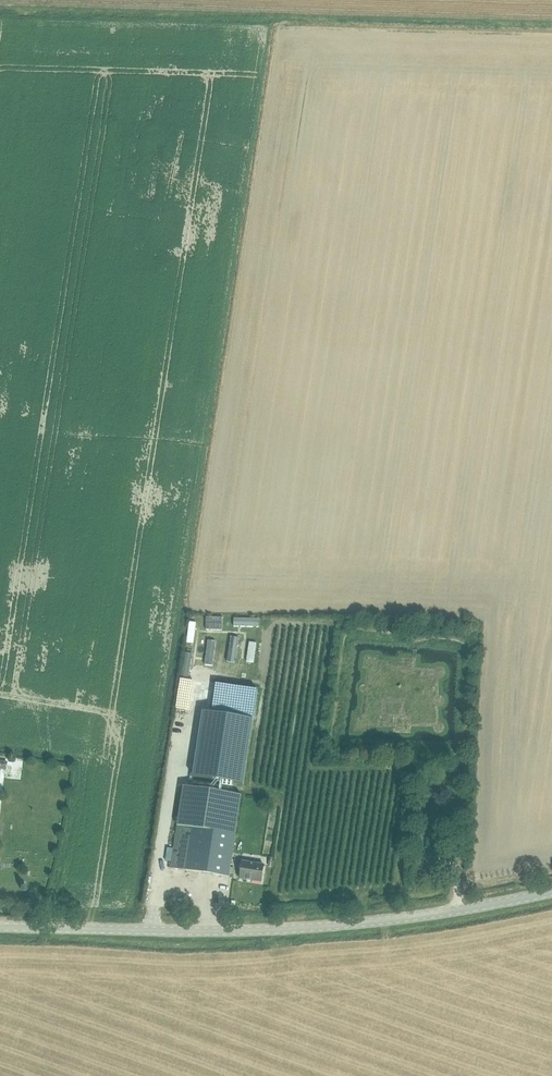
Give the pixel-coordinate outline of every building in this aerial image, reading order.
[(189,679),(193,654),(185,653),(181,677),(189,679)] [(184,712),(187,688),(179,687),(175,711),(184,712)] [(202,719),(193,783),(242,791),(252,726),(202,719)] [(184,741),(187,725),(174,723),(172,739),(184,741)] [(175,775),(178,750),(171,749),(167,773),(175,775)] [(242,795),(183,786),(171,868),(186,871),(229,877),(242,795)] [(264,865),(242,862),(240,879),(261,882),(264,865)]
